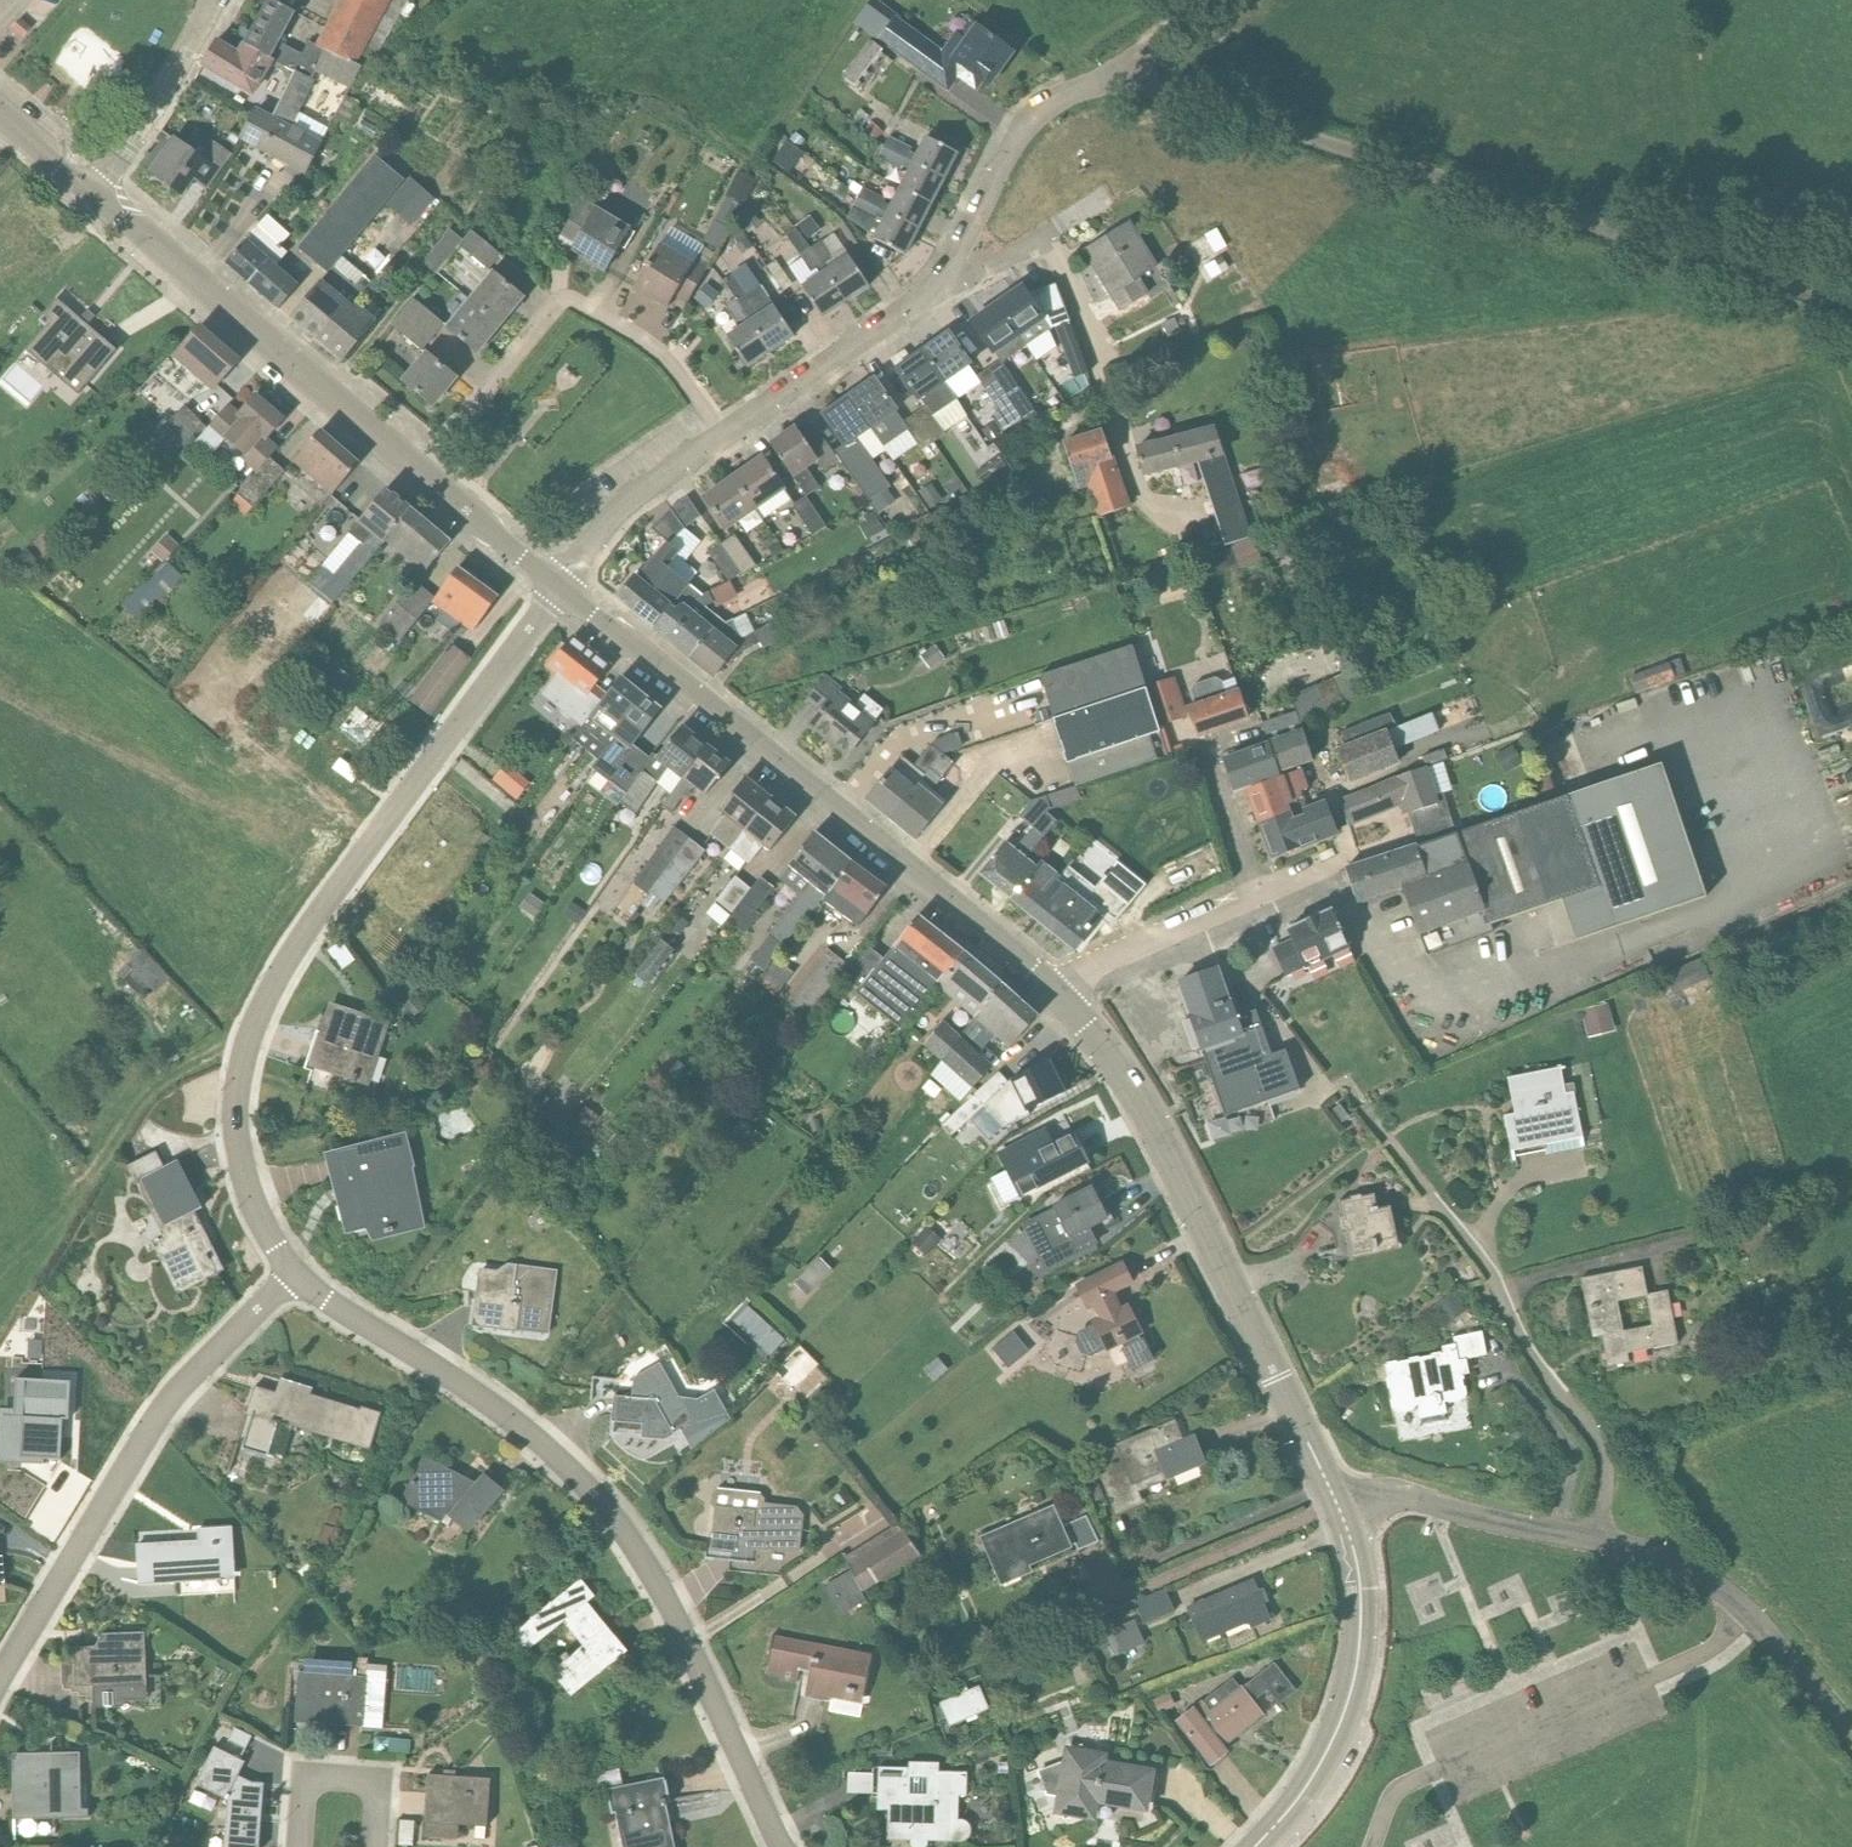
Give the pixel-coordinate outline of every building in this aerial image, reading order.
[(355,64),(390,0),(344,0),(319,47),(310,41),(303,53),(277,39),(293,11),(273,0),(270,0),(245,44),(275,61),(295,70),(310,78),(314,70),(324,50),(349,63),(350,61),(355,64)] [(403,15),(410,2),(411,0),(390,0),(355,64),(361,67),(361,69),(370,74),(403,15)] [(896,15),(876,0),(871,0),(853,23),(877,41),(879,38),(948,89),(958,76),(973,86),(979,78),(988,85),(1012,51),(975,25),(965,38),(956,31),(942,49),(896,15)] [(31,32),(20,24),(13,34),(23,42),(31,32)] [(892,61),(881,53),(884,49),(868,37),(840,75),(856,86),(858,83),(865,88),(877,72),(881,75),(892,61)] [(203,64),(255,95),(260,87),(275,61),(245,44),(239,55),(216,41),(203,64)] [(324,50),(314,70),(349,89),(361,69),(361,67),(355,64),(350,61),(349,63),(324,50)] [(315,80),(310,78),(295,70),(272,115),(258,107),(241,138),(306,172),(328,128),(300,113),(315,80)] [(359,103),(346,96),(336,117),(348,123),(359,103)] [(869,116),(860,110),(852,122),(861,128),(869,116)] [(872,122),(866,129),(877,139),(883,132),(872,122)] [(223,137),(218,144),(231,153),(236,146),(242,138),(231,131),(226,139),(223,137)] [(807,140),(797,132),(790,140),(800,148),(807,140)] [(884,147),(945,178),(958,153),(926,136),(918,152),(889,137),(884,147)] [(215,141),(202,158),(176,139),(152,172),(182,194),(197,174),(212,185),(233,154),(231,153),(218,144),(215,141)] [(805,154),(787,140),(771,160),(790,174),(805,154)] [(932,204),(945,178),(884,147),(878,158),(890,164),(883,178),(900,187),(932,204)] [(328,274),(362,232),(405,180),(376,156),(299,248),(328,274)] [(726,196),(729,198),(741,205),(744,206),(757,180),(739,171),(726,196)] [(438,200),(412,178),(390,204),(416,225),(438,200)] [(919,229),(932,204),(900,187),(891,207),(884,203),(887,199),(863,188),(858,198),(919,229)] [(606,271),(618,250),(623,252),(635,232),(631,229),(583,198),(557,243),(572,251),(606,271)] [(715,222),(727,229),(741,205),(729,198),(715,222)] [(906,255),(919,229),(858,198),(853,207),(882,222),(874,239),(906,255)] [(749,233),(761,222),(747,207),(735,217),(749,233)] [(820,230),(811,216),(796,226),(797,228),(805,240),(820,230)] [(1140,277),(1158,267),(1129,222),(1083,251),(1121,311),(1150,294),(1140,277)] [(249,282),(281,246),(259,226),(227,263),(249,282)] [(810,249),(805,240),(797,228),(787,235),(802,258),(789,266),(823,317),(846,301),(810,249)] [(1204,235),(1214,254),(1226,247),(1216,228),(1204,235)] [(460,246),(464,241),(450,229),(423,261),(437,274),(461,247),(460,246)] [(488,271),(502,254),(472,230),(464,241),(460,246),(461,247),(488,271)] [(322,345),(354,306),(347,300),(365,276),(358,271),(379,246),(362,232),(328,274),(291,319),(322,345)] [(747,237),(736,245),(742,254),(753,246),(747,237)] [(834,257),(822,241),(820,242),(810,249),(846,301),(870,286),(845,249),(834,257)] [(668,308),(674,297),(688,304),(709,266),(697,259),(695,263),(661,243),(634,288),(668,308)] [(280,309),(300,285),(279,265),(289,252),(281,246),(249,282),(280,309)] [(1214,260),(1203,266),(1211,279),(1221,273),(1214,260)] [(469,299),(501,325),(524,297),(492,271),(469,299)] [(759,283),(746,292),(734,275),(724,282),(736,299),(771,351),(794,336),(759,283)] [(1028,293),(1024,286),(998,304),(1027,346),(1052,328),(1052,327),(1057,325),(1070,321),(1054,282),(1028,293)] [(706,283),(696,298),(707,308),(719,293),(706,283)] [(404,313),(433,337),(444,324),(415,299),(404,313)] [(478,353),(501,325),(469,299),(446,326),(478,353)] [(748,367),(771,351),(736,299),(726,305),(739,329),(728,337),(748,367)] [(343,362),(378,321),(358,302),(354,306),(322,345),(343,362)] [(997,355),(1001,360),(1002,363),(1027,346),(998,304),(972,322),(995,356),(997,355)] [(27,350),(79,394),(117,350),(65,306),(27,350)] [(422,350),(433,337),(404,313),(393,326),(422,350)] [(1174,318),(1162,322),(1168,335),(1179,331),(1174,318)] [(1068,357),(1082,353),(1070,321),(1057,325),(1068,357)] [(213,391),(240,360),(201,326),(174,358),(213,391)] [(947,384),(973,366),(949,332),(923,350),(947,384)] [(958,399),(947,384),(923,350),(897,368),(921,402),(922,401),(928,409),(917,418),(934,442),(946,434),(933,416),(958,399)] [(458,378),(427,352),(403,381),(434,406),(458,378)] [(1002,363),(1001,360),(989,369),(1007,396),(1019,414),(1031,406),(1002,363)] [(996,404),(1007,396),(989,369),(977,377),(996,404)] [(258,472),(271,457),(278,448),(267,439),(285,419),(257,395),(240,414),(230,406),(257,375),(256,374),(208,429),(223,442),(226,439),(245,455),(242,458),(258,472)] [(898,413),(899,413),(875,378),(849,396),(884,447),(908,430),(923,451),(934,442),(917,418),(906,425),(898,413)] [(871,457),(884,447),(849,396),(823,414),(844,445),(834,452),(839,461),(840,460),(869,501),(891,486),(871,457)] [(1019,414),(1007,396),(996,404),(1000,411),(991,417),(1003,435),(1024,421),(1019,414)] [(131,456),(151,479),(207,426),(186,405),(131,456)] [(992,423),(982,430),(989,441),(999,434),(992,423)] [(818,429),(804,439),(796,427),(771,444),(806,496),(820,487),(806,467),(817,460),(824,470),(839,461),(834,452),(818,429)] [(1225,456),(1221,458),(1213,429),(1137,449),(1144,477),(1199,463),(1226,547),(1253,539),(1225,456)] [(322,507),(360,463),(321,430),(294,462),(301,468),(291,479),(322,507)] [(1111,458),(1103,432),(1064,444),(1078,487),(1090,484),(1101,517),(1114,512),(1128,508),(1111,458)] [(1001,456),(987,463),(994,477),(1008,470),(1001,456)] [(271,457),(258,472),(239,495),(253,508),(285,471),(271,457)] [(792,500),(785,489),(762,457),(733,477),(756,507),(764,518),(792,500)] [(726,529),(756,507),(733,477),(704,497),(726,529)] [(918,492),(930,509),(944,499),(932,483),(918,492)] [(386,541),(412,508),(388,488),(349,534),(361,543),(334,575),(323,566),(309,582),(333,603),(382,542),(383,543),(385,540),(386,541)] [(880,515),(897,504),(888,490),(871,502),(880,515)] [(827,526),(810,501),(807,497),(793,506),(796,511),(813,535),(827,526)] [(424,572),(451,541),(412,508),(386,541),(424,572)] [(684,529),(671,510),(653,533),(668,542),(684,529)] [(867,541),(885,531),(877,517),(867,522),(859,526),(867,541)] [(918,527),(902,535),(913,556),(929,547),(918,527)] [(743,575),(757,566),(735,535),(721,544),(734,562),(741,572),(743,575)] [(179,546),(167,536),(151,555),(163,565),(179,546)] [(669,567),(680,552),(668,542),(638,580),(634,577),(617,597),(632,610),(633,610),(632,609),(669,567)] [(779,543),(769,550),(774,558),(785,551),(779,543)] [(26,548),(14,561),(25,572),(37,559),(26,548)] [(1222,550),(1222,549),(1203,556),(1209,573),(1228,566),(1222,551),(1222,550)] [(159,597),(161,599),(184,578),(168,562),(146,583),(145,582),(122,603),(137,618),(159,597)] [(734,562),(722,571),(728,580),(741,572),(734,562)] [(661,633),(695,589),(669,567),(632,609),(633,610),(661,633)] [(456,634),(465,623),(475,630),(499,597),(459,568),(437,598),(434,601),(444,608),(436,620),(456,634)] [(434,601),(437,598),(415,580),(378,625),(400,643),(434,601)] [(709,592),(702,595),(695,589),(661,633),(692,658),(714,630),(727,622),(708,608),(714,604),(709,592)] [(303,614),(314,625),(324,613),(319,608),(307,609),(303,614)] [(1004,619),(992,623),(997,638),(1009,634),(1004,619)] [(715,676),(726,663),(730,667),(741,653),(759,644),(762,649),(785,637),(777,621),(743,638),(727,622),(714,630),(692,658),(715,676)] [(591,692),(610,668),(572,637),(550,664),(561,673),(545,694),(584,725),(581,728),(582,728),(603,701),(603,700),(591,692)] [(935,644),(926,651),(935,664),(945,657),(935,644)] [(1054,718),(1147,687),(1134,645),(1040,675),(1054,718)] [(412,700),(430,714),(470,659),(452,646),(412,700)] [(1670,663),(1630,678),(1636,692),(1675,678),(1670,663)] [(340,668),(329,684),(338,691),(350,676),(340,668)] [(625,716),(643,694),(621,677),(603,700),(603,701),(582,728),(605,747),(601,750),(604,753),(617,737),(614,734),(628,718),(625,716)] [(1248,719),(1238,690),(1228,694),(1224,681),(1218,677),(1197,684),(1194,691),(1197,705),(1190,707),(1183,710),(1185,716),(1192,738),(1248,719)] [(849,754),(873,724),(835,694),(839,689),(825,678),(806,701),(820,712),(811,723),(849,754)] [(1300,723),(1344,703),(1334,678),(1292,696),(1298,712),(1279,718),(1282,728),(1266,734),(1268,738),(1281,776),(1314,762),(1313,760),(1302,728),(1300,723)] [(1149,692),(1151,697),(1158,724),(1184,716),(1175,685),(1163,689),(1149,692)] [(1147,687),(1054,718),(1076,786),(1168,756),(1158,724),(1151,697),(1149,692),(1147,687)] [(632,788),(629,786),(646,763),(629,749),(661,709),(643,694),(625,716),(628,718),(614,734),(617,737),(604,753),(592,767),(627,795),(632,788)] [(1038,723),(1050,719),(1047,710),(1035,714),(1038,723)] [(1347,745),(1399,726),(1393,711),(1342,732),(1347,745)] [(683,778),(709,746),(683,726),(658,757),(654,754),(646,763),(629,786),(632,788),(622,802),(637,812),(658,784),(672,794),(683,778)] [(1393,764),(1390,758),(1386,748),(1383,737),(1335,754),(1347,783),(1348,783),(1351,792),(1381,780),(1378,771),(1393,764)] [(1233,787),(1277,773),(1277,775),(1280,774),(1268,738),(1250,744),(1253,753),(1224,763),(1233,787)] [(890,819),(943,754),(931,745),(914,767),(902,757),(867,800),(890,819)] [(706,794),(731,764),(709,746),(683,778),(672,794),(663,806),(672,812),(683,797),(686,799),(696,786),(706,794)] [(1513,746),(1495,756),(1504,773),(1523,763),(1513,746)] [(929,795),(942,779),(954,764),(943,754),(890,819),(916,840),(943,807),(929,795)] [(1452,829),(1445,831),(1447,835),(1474,915),(1487,911),(1491,924),(1563,900),(1576,938),(1609,928),(1706,895),(1661,763),(1587,788),(1567,795),(1548,801),(1453,833),(1452,829)] [(1445,831),(1452,829),(1442,795),(1435,797),(1426,766),(1396,776),(1339,799),(1349,825),(1378,814),(1405,803),(1419,846),(1447,835),(1445,831)] [(523,797),(531,783),(506,767),(497,781),(523,797)] [(1286,807),(1305,799),(1297,777),(1295,773),(1285,777),(1279,778),(1249,788),(1261,825),(1289,815),(1286,807)] [(731,849),(772,797),(746,777),(720,810),(726,815),(712,833),(731,849)] [(1080,798),(1076,786),(1046,796),(1051,808),(1080,798)] [(1007,895),(1033,863),(1027,858),(1058,821),(1047,813),(1051,808),(1047,796),(1033,800),(1019,816),(1034,828),(1017,850),(1006,841),(980,873),(1007,895)] [(770,850),(796,817),(772,797),(731,849),(749,864),(765,846),(770,850)] [(1337,833),(1325,803),(1309,810),(1305,799),(1286,807),(1289,815),(1261,825),(1274,858),(1337,833)] [(648,893),(650,890),(690,839),(674,827),(635,883),(648,893)] [(824,898),(853,863),(815,832),(788,865),(778,878),(799,895),(769,934),(785,946),(824,898)] [(478,843),(485,849),(492,840),(485,834),(478,843)] [(1474,915),(1447,835),(1419,846),(1346,868),(1357,902),(1402,887),(1418,935),(1420,934),(1428,954),(1493,931),(1491,924),(1487,911),(1474,915)] [(665,901),(706,852),(690,839),(650,890),(661,899),(665,901)] [(1058,935),(1084,903),(1058,881),(1061,878),(1041,862),(1037,867),(1033,863),(1007,895),(1058,935)] [(859,925),(887,889),(853,863),(824,898),(859,925)] [(730,915),(751,888),(736,876),(715,903),(730,915)] [(756,910),(773,888),(760,877),(751,888),(730,915),(727,919),(746,934),(761,914),(756,910)] [(1084,903),(1058,935),(1074,949),(1099,918),(1111,927),(1129,905),(1101,882),(1084,903)] [(661,899),(650,890),(648,893),(640,903),(651,912),(661,899)] [(547,903),(531,892),(520,908),(536,919),(547,903)] [(562,913),(577,924),(586,911),(571,901),(562,913)] [(707,913),(722,925),(727,919),(730,915),(715,903),(707,913)] [(1345,951),(1350,948),(1332,909),(1288,929),(1292,939),(1273,947),(1286,978),(1307,969),(1345,951)] [(641,915),(636,911),(630,920),(635,923),(641,915)] [(872,948),(847,979),(860,989),(857,993),(901,1029),(937,984),(939,985),(965,952),(919,915),(885,958),(872,948)] [(671,928),(680,934),(689,923),(680,916),(671,928)] [(636,975),(644,982),(648,984),(674,950),(669,946),(662,940),(660,939),(634,974),(636,975)] [(784,1004),(805,1020),(847,964),(826,948),(784,1004)] [(156,992),(169,980),(141,949),(119,972),(140,995),(150,986),(156,992)] [(976,1016),(1002,983),(965,952),(939,985),(976,1016)] [(792,967),(776,956),(758,981),(774,993),(792,967)] [(1672,995),(1711,979),(1703,959),(1664,974),(1672,995)] [(1219,968),(1179,982),(1226,1117),(1301,1090),(1275,1019),(1262,1025),(1256,1010),(1236,1018),(1219,968)] [(636,975),(631,981),(639,987),(644,982),(636,975)] [(1010,1047),(1038,1016),(1002,983),(976,1016),(976,1017),(959,1039),(958,1039),(942,1059),(974,1088),(991,1068),(975,1054),(994,1033),(1010,1047)] [(406,1008),(417,1017),(429,1004),(418,995),(406,1008)] [(1587,1032),(1614,1025),(1608,1003),(1581,1010),(1587,1032)] [(370,1086),(389,1026),(361,1016),(358,1026),(329,1017),(314,1064),(351,1076),(350,1080),(370,1086)] [(942,1059),(958,1039),(941,1024),(924,1043),(942,1059)] [(481,1052),(463,1056),(467,1071),(484,1067),(481,1052)] [(952,1136),(965,1124),(985,1105),(1005,1126),(1029,1114),(1027,1110),(1064,1092),(1049,1061),(1008,1082),(998,1072),(942,1125),(952,1136)] [(1583,1137),(1575,1092),(1566,1093),(1562,1069),(1564,1069),(1564,1067),(1508,1078),(1514,1113),(1505,1115),(1511,1150),(1583,1137)] [(546,1095),(539,1103),(546,1109),(552,1101),(546,1095)] [(1348,1117),(1338,1103),(1330,1109),(1340,1123),(1348,1117)] [(584,1108),(568,1128),(579,1137),(595,1117),(584,1108)] [(1074,1135),(1053,1146),(1045,1131),(1000,1154),(1022,1196),(1088,1162),(1074,1135)] [(416,1167),(409,1141),(408,1138),(357,1152),(333,1158),(350,1225),(369,1221),(376,1233),(419,1222),(406,1171),(413,1167),(416,1167)] [(165,1169),(165,1167),(157,1151),(127,1166),(135,1187),(139,1185),(164,1239),(155,1243),(178,1294),(195,1285),(192,1280),(196,1279),(218,1268),(191,1214),(203,1208),(179,1162),(165,1169)] [(606,1153),(598,1162),(609,1172),(617,1162),(606,1153)] [(499,1186),(509,1172),(495,1162),(485,1176),(499,1186)] [(1054,1206),(1058,1214),(1038,1224),(1057,1263),(1098,1244),(1090,1227),(1107,1219),(1092,1187),(1054,1206)] [(1350,1254),(1399,1244),(1391,1207),(1378,1208),(1375,1194),(1339,1201),(1350,1254)] [(941,1240),(926,1227),(912,1243),(927,1257),(941,1240)] [(813,1266),(826,1279),(835,1270),(822,1257),(813,1266)] [(1142,1341),(1138,1334),(1141,1332),(1128,1306),(1121,1310),(1112,1293),(1132,1282),(1123,1264),(1077,1287),(1089,1311),(1093,1308),(1100,1321),(1079,1331),(1076,1341),(1081,1353),(1092,1356),(1107,1348),(1108,1350),(1121,1343),(1134,1369),(1153,1359),(1144,1340),(1142,1341)] [(538,1305),(552,1307),(556,1271),(509,1265),(508,1274),(481,1271),(475,1319),(517,1324),(518,1317),(536,1320),(538,1305)] [(1628,1353),(1678,1344),(1668,1290),(1647,1294),(1642,1266),(1582,1278),(1593,1338),(1602,1336),(1608,1366),(1630,1362),(1628,1353)] [(1453,1292),(1431,1307),(1444,1326),(1466,1311),(1453,1292)] [(1023,1342),(1013,1331),(992,1348),(1001,1360),(1023,1342)] [(1487,1355),(1486,1353),(1482,1331),(1454,1337),(1455,1343),(1442,1345),(1444,1353),(1385,1365),(1390,1391),(1395,1412),(1419,1407),(1421,1417),(1446,1412),(1444,1403),(1466,1398),(1459,1361),(1487,1355)] [(802,1345),(777,1371),(792,1386),(799,1386),(821,1364),(802,1345)] [(937,1357),(924,1368),(935,1381),(948,1370),(937,1357)] [(715,1391),(707,1395),(698,1400),(679,1397),(661,1364),(634,1378),(632,1398),(615,1396),(613,1421),(644,1423),(650,1433),(668,1436),(671,1434),(672,1436),(682,1430),(692,1449),(731,1420),(715,1391)] [(311,1395),(313,1388),(283,1378),(278,1394),(255,1386),(247,1414),(237,1447),(269,1457),(279,1423),(371,1450),(383,1411),(362,1405),(361,1409),(311,1395)] [(19,1457),(36,1458),(61,1459),(63,1419),(69,1419),(71,1382),(46,1381),(23,1381),(19,1457)] [(1137,1488),(1167,1478),(1203,1462),(1193,1439),(1185,1442),(1176,1419),(1104,1449),(1104,1453),(1092,1458),(1114,1510),(1141,1498),(1137,1488)] [(469,1531),(503,1491),(485,1476),(477,1486),(425,1458),(407,1493),(445,1513),(449,1506),(456,1510),(451,1516),(469,1531)] [(1106,1498),(1101,1484),(1091,1488),(1096,1502),(1106,1498)] [(799,1552),(801,1530),(803,1513),(797,1506),(765,1503),(765,1498),(761,1493),(718,1489),(713,1493),(711,1504),(717,1510),(712,1549),(735,1552),(735,1545),(799,1552)] [(844,1546),(891,1523),(881,1503),(834,1526),(844,1546)] [(1054,1508),(983,1538),(1002,1585),(1033,1572),(1030,1566),(1072,1548),(1062,1528),(1054,1508)] [(1088,1517),(1087,1515),(1066,1523),(1077,1550),(1098,1541),(1088,1517)] [(138,1545),(140,1584),(177,1582),(177,1596),(235,1593),(232,1528),(199,1530),(200,1542),(138,1545)] [(862,1592),(887,1576),(920,1556),(903,1531),(848,1565),(851,1570),(862,1592)] [(527,1554),(534,1563),(545,1556),(538,1546),(527,1554)] [(309,1561),(298,1571),(307,1580),(317,1570),(309,1561)] [(867,1601),(862,1592),(851,1570),(823,1586),(840,1615),(867,1601)] [(612,1664),(628,1651),(615,1635),(612,1637),(585,1604),(595,1596),(581,1579),(511,1636),(525,1653),(564,1622),(584,1646),(557,1668),(573,1687),(608,1659),(612,1664)] [(1249,1621),(1252,1626),(1269,1619),(1253,1581),(1189,1608),(1203,1640),(1249,1621)] [(1144,1623),(1175,1610),(1166,1589),(1135,1602),(1144,1623)] [(1102,1649),(1109,1646),(1113,1655),(1143,1641),(1134,1621),(1097,1638),(1102,1649)] [(125,1706),(125,1700),(147,1699),(145,1634),(113,1635),(113,1647),(75,1648),(76,1658),(63,1659),(62,1663),(61,1663),(62,1685),(63,1685),(64,1690),(72,1690),(72,1693),(79,1693),(80,1697),(87,1697),(87,1701),(95,1701),(95,1708),(125,1706)] [(872,1656),(848,1651),(773,1636),(766,1672),(778,1675),(778,1678),(797,1682),(799,1672),(810,1674),(805,1696),(826,1700),(829,1687),(866,1695),(871,1669),(870,1669),(872,1656)] [(1082,1646),(1065,1653),(1070,1665),(1087,1658),(1082,1646)] [(1258,1675),(1269,1689),(1285,1676),(1274,1662),(1258,1675)] [(363,1727),(367,1676),(299,1672),(295,1723),(363,1727)] [(1268,1689),(1269,1689),(1258,1675),(1241,1688),(1233,1678),(1178,1722),(1211,1763),(1227,1751),(1223,1746),(1263,1715),(1252,1702),(1268,1689)] [(951,1724),(987,1709),(978,1689),(941,1705),(944,1713),(950,1726),(952,1725),(951,1724)] [(1171,1693),(1153,1700),(1159,1713),(1176,1706),(1171,1693)] [(233,1731),(226,1745),(244,1754),(251,1740),(233,1731)] [(374,1736),(373,1751),(388,1752),(389,1737),(374,1736)] [(1003,1750),(999,1741),(970,1754),(974,1763),(1003,1750)] [(245,1762),(215,1747),(196,1784),(228,1800),(224,1846),(259,1846),(264,1783),(252,1782),(238,1775),(245,1762)] [(1145,1807),(1151,1773),(1102,1764),(1103,1757),(1069,1751),(1067,1762),(1039,1771),(1048,1795),(1061,1796),(1059,1810),(1060,1810),(1064,1820),(1081,1814),(1093,1816),(1096,1799),(1145,1807)] [(12,1753),(14,1813),(82,1811),(80,1753),(52,1753),(52,1759),(38,1759),(38,1753),(12,1753)] [(958,1796),(968,1796),(968,1772),(939,1771),(940,1762),(910,1762),(910,1768),(879,1767),(878,1810),(888,1810),(888,1840),(911,1840),(911,1843),(913,1846),(926,1846),(928,1841),(962,1842),(966,1840),(969,1837),(971,1833),(971,1829),(969,1825),(967,1822),(963,1820),(960,1819),(958,1820),(958,1796)] [(596,1774),(599,1789),(623,1785),(620,1769),(596,1774)] [(487,1827),(491,1779),(428,1774),(425,1823),(424,1837),(458,1840),(459,1825),(487,1827)] [(598,1788),(597,1779),(583,1782),(585,1790),(598,1788)] [(663,1804),(671,1802),(666,1781),(607,1793),(612,1814),(619,1813),(626,1846),(672,1846),(663,1804)]
